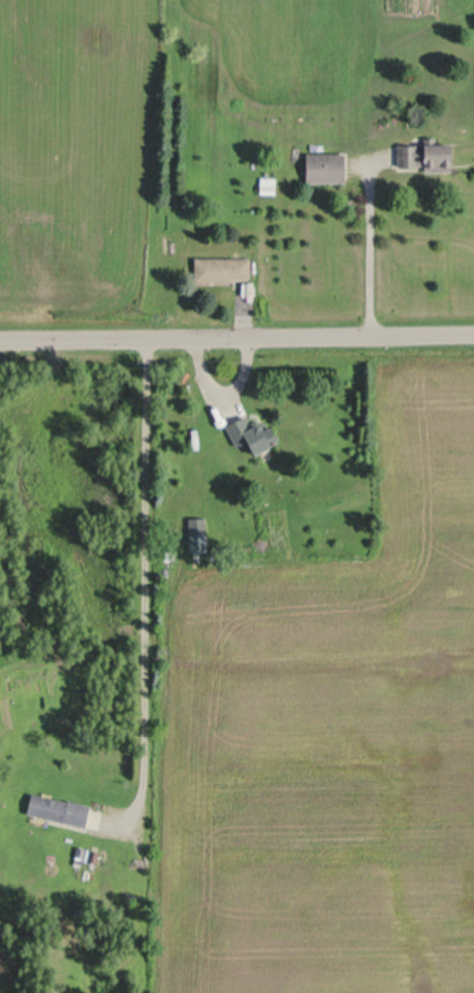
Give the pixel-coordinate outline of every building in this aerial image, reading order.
[(438,136),(438,141),(454,141),(454,170),(427,170),(427,165),(420,165),(420,166),(401,166),(400,143),(427,143),(427,137),(438,136)] [(347,152),(347,181),(308,181),(308,152),(347,152)] [(278,177),(277,193),(261,192),(262,176),(278,177)] [(251,256),(251,276),(234,276),(234,279),(196,279),(196,256),(251,256)] [(246,414),(250,422),(257,418),(266,421),(269,426),(272,424),(280,438),(256,452),(249,439),(239,445),(227,425),(246,414)] [(208,549),(192,550),(190,517),(206,516),(208,549)] [(33,791),(68,800),(69,798),(91,803),(86,824),(28,811),(33,791)] [(87,847),(85,857),(77,855),(79,845),(87,847)] [(101,851),(99,862),(86,859),(88,848),(101,851)]
